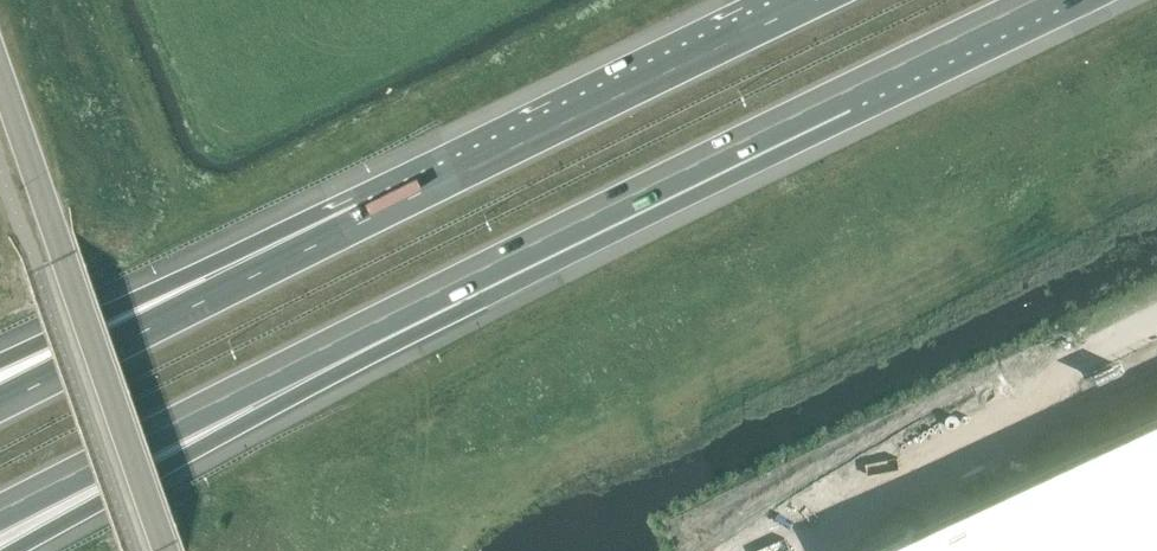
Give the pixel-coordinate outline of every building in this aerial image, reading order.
[(864,550),(1156,550),(1156,421),(916,534),(915,532),(914,531),(913,531),(912,530),(910,530),(909,530),(908,531),(864,550)]
